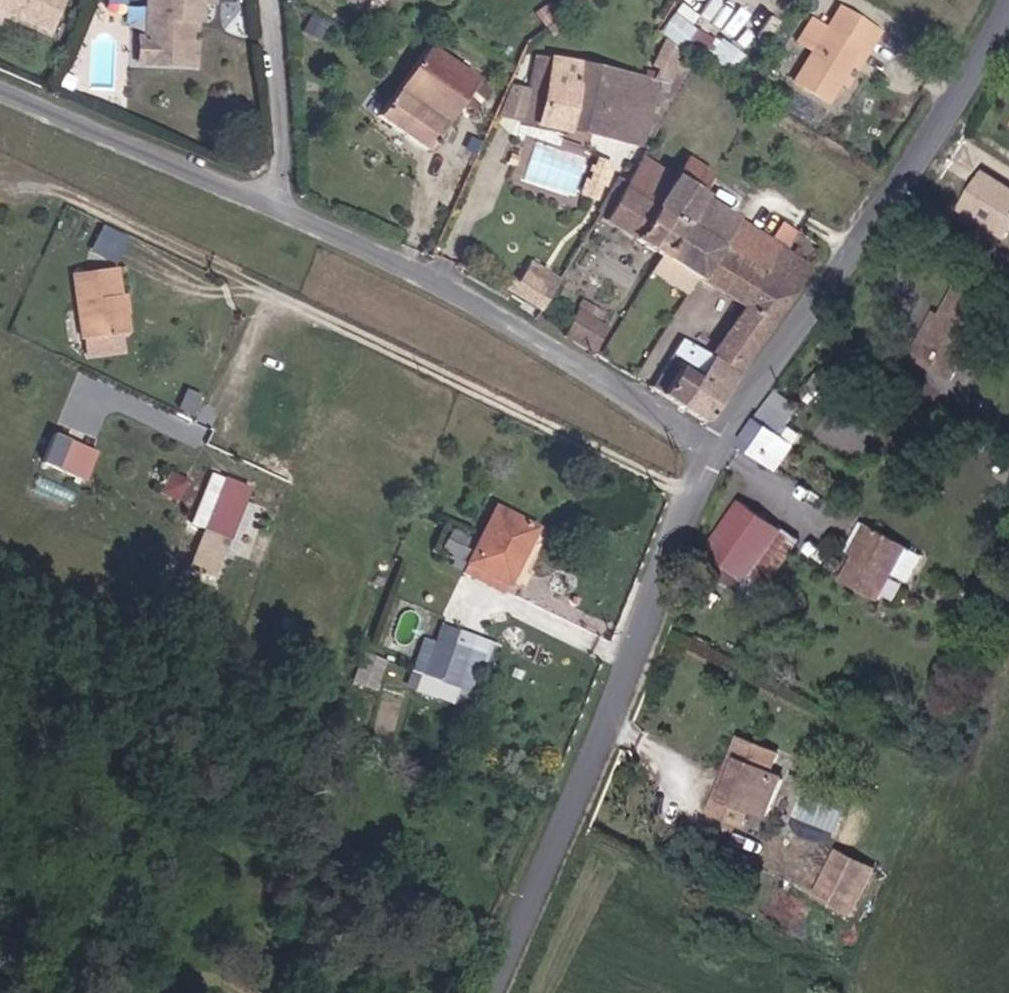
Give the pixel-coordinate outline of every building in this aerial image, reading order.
[(81,0),(13,0),(70,26),(81,0)] [(155,31),(159,31),(158,61),(201,61),(202,15),(214,15),(215,0),(156,0),(155,31)] [(677,7),(661,27),(682,44),(698,24),(677,7)] [(857,99),(866,83),(858,77),(884,33),(850,13),(805,88),(839,108),(849,93),(857,99)] [(432,49),(476,81),(483,71),(472,61),(485,44),(466,31),(454,21),(432,49)] [(695,28),(690,42),(716,52),(721,38),(695,28)] [(858,77),(866,83),(893,39),(884,33),(858,77)] [(432,49),(426,58),(388,108),(437,143),(479,84),(476,81),(432,49)] [(531,124),(641,141),(654,79),(540,59),(531,124)] [(648,145),(603,218),(661,256),(699,196),(667,176),(676,161),(648,145)] [(667,176),(699,196),(712,175),(681,154),(676,161),(667,176)] [(542,178),(569,196),(583,174),(557,156),(542,178)] [(960,208),(1008,237),(1008,179),(985,165),(960,208)] [(699,196),(661,256),(694,278),(710,252),(761,285),(782,250),(699,196)] [(119,257),(127,229),(101,222),(93,250),(119,257)] [(710,252),(694,278),(741,309),(712,355),(738,373),(811,268),(782,250),(761,285),(710,252)] [(511,292),(544,309),(561,275),(528,258),(511,292)] [(145,277),(97,279),(101,343),(150,341),(145,277)] [(996,301),(961,287),(936,346),(974,361),(996,301)] [(572,305),(560,329),(586,345),(598,320),(572,305)] [(738,373),(712,355),(682,336),(653,386),(706,418),(738,373)] [(151,356),(150,341),(101,343),(101,358),(151,356)] [(974,361),(936,346),(931,358),(969,373),(974,361)] [(797,411),(770,392),(740,442),(762,460),(779,436),(797,411)] [(41,460),(86,479),(100,447),(54,428),(41,460)] [(793,447),(779,436),(762,460),(776,471),(793,447)] [(259,485),(237,473),(221,504),(242,516),(259,485)] [(741,499),(704,551),(749,584),(785,534),(741,499)] [(549,526),(508,504),(480,559),(520,582),(549,526)] [(238,536),(215,526),(210,539),(233,548),(238,536)] [(459,560),(472,536),(456,527),(442,550),(459,560)] [(860,530),(835,586),(873,606),(886,579),(902,587),(916,557),(860,530)] [(214,595),(233,548),(210,539),(191,585),(214,595)] [(886,579),(873,606),(890,614),(902,587),(886,579)] [(437,637),(425,633),(407,684),(472,706),(495,638),(443,620),(437,637)] [(354,677),(377,686),(387,659),(364,651),(354,677)] [(766,760),(729,744),(716,775),(723,778),(712,800),(705,797),(696,818),(733,835),(739,820),(757,828),(775,787),(758,778),(766,760)] [(840,912),(861,868),(825,849),(803,893),(840,912)]
